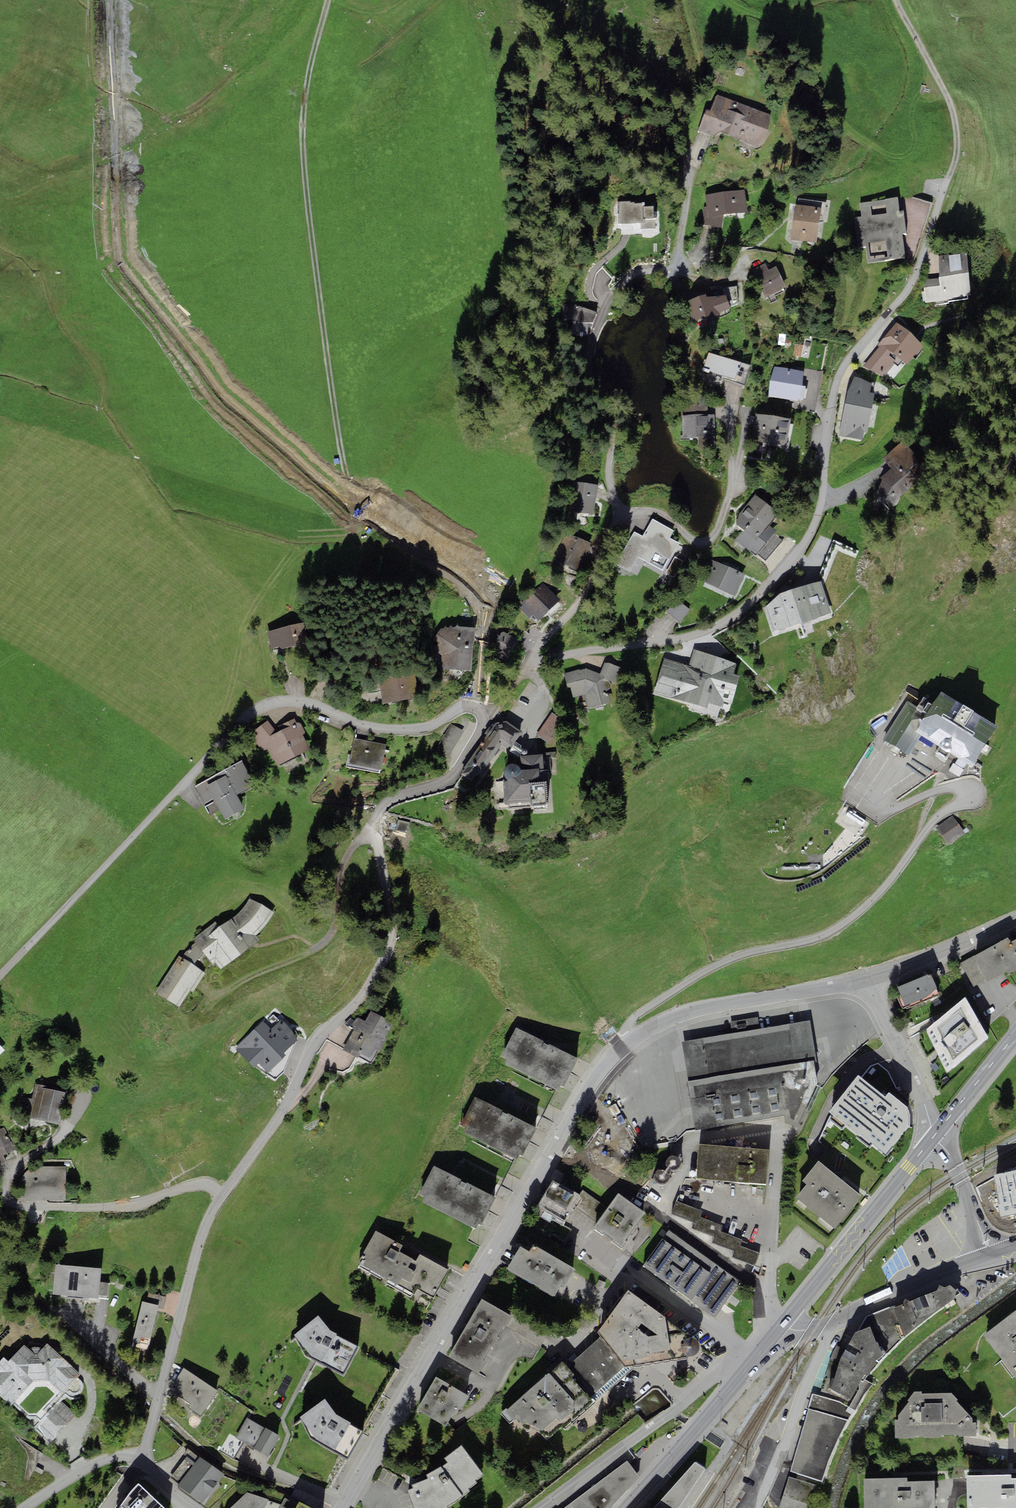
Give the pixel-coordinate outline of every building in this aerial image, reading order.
[(717,137),(719,133),(760,148),(772,115),(717,95),(711,112),(706,110),(698,130),(717,137)] [(705,195),(707,207),(704,207),(701,225),(722,228),(724,215),(747,212),(745,190),(705,195)] [(859,202),(861,217),(855,217),(858,247),(865,246),(867,263),(905,259),(902,234),(906,233),(903,210),(899,211),(898,198),(859,202)] [(630,201),(617,201),(617,223),(641,223),(641,229),(656,228),(656,212),(653,212),(653,206),(644,206),(644,203),(634,203),(634,202),(630,202),(630,201)] [(816,243),(821,208),(796,204),(791,239),(816,243)] [(951,299),(951,297),(971,295),(966,252),(939,255),(939,278),(922,280),(925,302),(951,299)] [(753,269),(767,297),(787,288),(776,266),(768,270),(765,263),(753,269)] [(683,302),(692,322),(693,324),(731,308),(726,295),(707,296),(705,294),(683,302)] [(597,313),(575,305),(569,321),(591,329),(597,313)] [(924,346),(896,322),(878,346),(880,347),(864,366),(884,376),(900,358),(908,364),(924,346)] [(793,356),(801,357),(803,345),(795,343),(793,356)] [(751,365),(709,352),(701,379),(721,385),(723,378),(746,385),(751,365)] [(803,371),(775,366),(769,397),(798,402),(798,399),(803,400),(806,386),(801,385),(803,371)] [(872,383),(854,376),(848,390),(839,436),(863,440),(864,431),(867,432),(874,393),(869,392),(872,383)] [(684,405),(684,414),(708,413),(708,404),(684,405)] [(681,415),(682,438),(715,437),(714,413),(708,413),(684,414),(681,415)] [(750,439),(786,446),(791,419),(755,413),(750,439)] [(930,471),(902,441),(882,459),(892,469),(880,479),(875,494),(885,504),(890,506),(896,505),(898,502),(900,496),(930,471)] [(594,515),(598,485),(576,482),(572,512),(594,515)] [(749,525),(760,534),(768,524),(779,512),(755,496),(739,514),(735,525),(744,530),(749,525)] [(629,572),(638,556),(663,570),(679,543),(670,538),(674,531),(653,519),(649,526),(642,536),(634,532),(616,564),(629,572)] [(776,531),(768,524),(760,534),(749,525),(744,530),(736,540),(755,556),(776,531)] [(578,570),(591,543),(568,532),(555,559),(578,570)] [(735,596),(745,574),(711,560),(701,581),(735,596)] [(780,594),(764,608),(772,633),(832,614),(821,580),(780,594)] [(533,615),(538,621),(560,600),(543,582),(521,603),(523,605),(520,609),(529,619),(533,615)] [(304,622),(267,632),(271,648),(279,646),(280,650),(309,642),(308,638),(304,622)] [(441,628),(434,639),(435,652),(445,657),(442,670),(471,671),(476,628),(460,626),(457,625),(453,627),(450,625),(448,628),(445,626),(443,628),(441,628)] [(506,661),(518,639),(503,631),(500,636),(497,634),(492,642),(496,644),(491,653),(506,661)] [(563,652),(561,648),(551,651),(552,656),(563,652)] [(688,666),(663,659),(653,693),(707,710),(709,702),(723,707),(725,701),(732,703),(740,677),(733,675),(737,662),(693,649),(688,666)] [(605,662),(599,674),(605,678),(605,679),(619,683),(624,668),(605,662)] [(579,669),(564,674),(567,687),(570,687),(573,698),(582,695),(584,701),(585,700),(588,709),(611,703),(605,679),(605,678),(599,674),(586,669),(580,670),(579,669)] [(378,677),(383,704),(419,698),(415,671),(378,677)] [(908,755),(921,734),(973,766),(997,727),(941,692),(934,703),(923,697),(917,707),(908,701),(883,740),(908,755)] [(549,742),(562,720),(550,713),(537,735),(549,742)] [(273,728),(267,721),(249,735),(262,752),(267,749),(273,760),(275,759),(278,766),(310,749),(303,735),(305,733),(300,722),(297,723),(294,719),(273,728)] [(521,736),(524,732),(506,721),(496,723),(492,728),(489,727),(485,733),(487,735),(463,768),(465,769),(461,775),(475,783),(502,745),(510,749),(520,736),(521,736)] [(464,732),(451,724),(437,750),(449,757),(464,732)] [(387,744),(354,738),(349,764),(382,770),(387,744)] [(543,754),(520,756),(522,771),(519,768),(517,766),(514,764),(511,764),(508,765),(505,767),(504,770),(504,774),(505,777),(507,780),(503,780),(504,799),(503,801),(504,803),(506,805),(508,805),(509,808),(548,805),(547,781),(548,781),(548,770),(543,769),(543,754)] [(242,760),(211,777),(195,786),(205,803),(213,798),(225,820),(244,809),(236,795),(255,785),(242,760)] [(949,845),(964,834),(951,816),(936,827),(949,845)] [(409,823),(399,821),(396,830),(407,833),(409,823)] [(266,925),(274,913),(249,899),(247,903),(244,908),(239,913),(233,919),(219,926),(216,921),(194,939),(197,942),(205,953),(213,965),(216,961),(220,969),(259,941),(255,935),(260,932),(266,925)] [(973,956),(961,963),(974,986),(986,979),(987,981),(1006,970),(1008,975),(1015,970),(1015,939),(1011,942),(1009,937),(992,946),(973,956)] [(200,958),(205,953),(197,942),(191,947),(186,952),(182,958),(194,965),(197,961),(200,958)] [(179,956),(155,993),(178,1008),(190,990),(193,992),(205,973),(194,965),(182,958),(179,956)] [(931,974),(897,987),(900,995),(897,996),(902,1009),(905,1008),(906,1009),(939,996),(931,974)] [(988,1038),(965,998),(927,1030),(947,1072),(988,1038)] [(385,1038),(393,1022),(371,1011),(365,1022),(364,1021),(358,1018),(351,1025),(354,1027),(342,1049),(358,1058),(358,1056),(371,1063),(378,1050),(380,1052),(387,1039),(385,1038)] [(263,1022),(235,1048),(254,1069),(259,1064),(267,1073),(286,1055),(284,1053),(298,1040),(280,1020),(279,1021),(274,1015),(264,1023),(263,1022)] [(732,1034),(760,1029),(758,1018),(730,1022),(732,1034)] [(732,1034),(682,1042),(689,1082),(697,1131),(785,1115),(786,1123),(797,1128),(819,1086),(814,1062),(817,1061),(810,1021),(760,1029),(732,1034)] [(578,1060),(516,1027),(502,1055),(508,1058),(505,1064),(557,1092),(561,1085),(564,1087),(578,1060)] [(858,1075),(829,1112),(833,1116),(830,1118),(842,1129),(845,1125),(858,1135),(856,1138),(869,1148),(872,1144),(886,1155),(909,1128),(910,1116),(908,1108),(889,1093),(885,1097),(858,1075)] [(61,1124),(66,1093),(44,1089),(45,1085),(36,1084),(35,1088),(30,1119),(61,1124)] [(537,1129),(475,1097),(461,1124),(467,1127),(464,1133),(516,1161),(520,1155),(523,1156),(537,1129)] [(4,1128),(0,1130),(0,1157),(3,1156),(15,1150),(4,1128)] [(769,1149),(698,1144),(695,1180),(766,1185),(769,1149)] [(862,1196),(818,1160),(801,1181),(806,1185),(796,1197),(835,1229),(845,1216),(862,1196)] [(496,1198),(434,1165),(419,1193),(425,1196),(422,1202),(475,1230),(478,1224),(481,1225),(496,1198)] [(22,1200),(66,1200),(66,1175),(66,1166),(30,1167),(23,1175),(22,1200)] [(994,1175),(1003,1217),(1015,1215),(1015,1170),(994,1175)] [(553,1180),(537,1207),(565,1222),(574,1205),(580,1195),(579,1194),(553,1180)] [(583,1190),(579,1194),(580,1195),(574,1205),(597,1223),(608,1208),(583,1190)] [(604,1232),(613,1238),(611,1240),(622,1249),(627,1242),(625,1241),(645,1213),(619,1194),(608,1208),(597,1223),(595,1226),(593,1228),(602,1235),(604,1232)] [(740,1282),(668,1230),(643,1265),(715,1317),(740,1282)] [(403,1246),(376,1231),(363,1253),(367,1255),(360,1267),(380,1279),(381,1277),(389,1281),(387,1284),(410,1297),(412,1294),(415,1295),(418,1289),(434,1298),(449,1271),(420,1254),(416,1261),(400,1252),(403,1246)] [(554,1297),(561,1286),(564,1288),(575,1269),(533,1245),(529,1251),(521,1246),(507,1269),(554,1297)] [(102,1268),(56,1264),(53,1295),(99,1299),(100,1295),(101,1282),(102,1268)] [(109,1282),(101,1282),(100,1295),(108,1296),(109,1282)] [(957,1289),(956,1290),(951,1284),(944,1287),(939,1285),(937,1290),(909,1301),(905,1300),(903,1304),(867,1317),(857,1332),(870,1326),(876,1343),(878,1342),(883,1355),(876,1361),(878,1363),(901,1339),(955,1298),(956,1296),(959,1293),(957,1289)] [(665,1317),(627,1290),(597,1332),(600,1336),(625,1367),(686,1357),(690,1356),(696,1355),(700,1352),(700,1348),(700,1344),(694,1339),(665,1320),(665,1317)] [(163,1309),(166,1297),(149,1293),(146,1303),(158,1305),(157,1308),(163,1309)] [(483,1361),(491,1347),(493,1348),(499,1338),(497,1337),(502,1328),(505,1329),(512,1316),(510,1315),(482,1299),(448,1356),(476,1372),(478,1374),(485,1362),(483,1361)] [(157,1308),(158,1305),(146,1303),(142,1302),(133,1341),(149,1345),(157,1308)] [(984,1335),(1015,1378),(1015,1310),(984,1335)] [(331,1333),(320,1316),(295,1334),(305,1355),(342,1376),(359,1347),(331,1333)] [(840,1360),(830,1389),(850,1400),(864,1375),(868,1375),(876,1361),(883,1355),(878,1342),(876,1343),(870,1326),(857,1332),(855,1332),(840,1360)] [(510,1424),(515,1420),(527,1432),(530,1430),(540,1432),(548,1440),(562,1427),(565,1429),(595,1403),(591,1399),(625,1367),(600,1336),(566,1367),(562,1362),(508,1410),(506,1408),(500,1413),(510,1424)] [(0,1362),(0,1396),(10,1406),(33,1381),(48,1379),(64,1393),(66,1392),(68,1393),(70,1395),(74,1396),(78,1394),(81,1393),(83,1390),(84,1386),(82,1381),(77,1378),(80,1375),(47,1344),(42,1349),(41,1348),(37,1348),(32,1348),(29,1348),(24,1345),(8,1361),(4,1358),(0,1362)] [(218,1391),(183,1368),(169,1390),(191,1404),(188,1408),(201,1416),(218,1391)] [(436,1377),(417,1410),(445,1426),(450,1418),(454,1419),(459,1410),(463,1408),(469,1396),(464,1394),(436,1377)] [(914,1392),(907,1400),(909,1402),(898,1416),(899,1420),(894,1420),(895,1439),(915,1438),(915,1436),(923,1436),(923,1438),(940,1437),(940,1435),(959,1434),(959,1436),(976,1436),(976,1423),(973,1423),(973,1418),(956,1401),(958,1400),(952,1393),(921,1393),(922,1391),(914,1392)] [(841,1403),(812,1395),(792,1464),(790,1471),(822,1482),(830,1462),(836,1448),(847,1422),(855,1412),(841,1403)] [(337,1416),(325,1400),(300,1417),(310,1438),(347,1459),(362,1432),(350,1425),(351,1423),(337,1416)] [(280,1436),(247,1418),(236,1438),(268,1456),(280,1436)] [(408,1491),(415,1507),(448,1507),(448,1506),(456,1502),(470,1491),(469,1488),(477,1482),(475,1480),(484,1475),(462,1446),(444,1458),(448,1463),(426,1475),(427,1479),(412,1485),(414,1488),(408,1491)] [(178,1485),(202,1503),(224,1474),(200,1456),(194,1463),(179,1483),(178,1485)] [(171,1477),(179,1483),(194,1463),(186,1457),(171,1477)] [(640,1477),(628,1461),(561,1507),(613,1507),(640,1477)] [(705,1470),(695,1463),(677,1483),(654,1507),(679,1507),(705,1470)] [(966,1476),(967,1507),(1015,1507),(1015,1479),(1011,1479),(1011,1475),(966,1476)] [(789,1477),(779,1507),(809,1507),(816,1485),(789,1477)] [(863,1479),(864,1507),(935,1507),(934,1480),(907,1481),(907,1478),(863,1479)] [(138,1483),(120,1507),(164,1507),(138,1483)] [(281,1505),(268,1501),(269,1499),(247,1492),(231,1507),(279,1507),(281,1505)] [(300,1502),(298,1505),(285,1497),(281,1505),(279,1507),(311,1507),(300,1502)]
